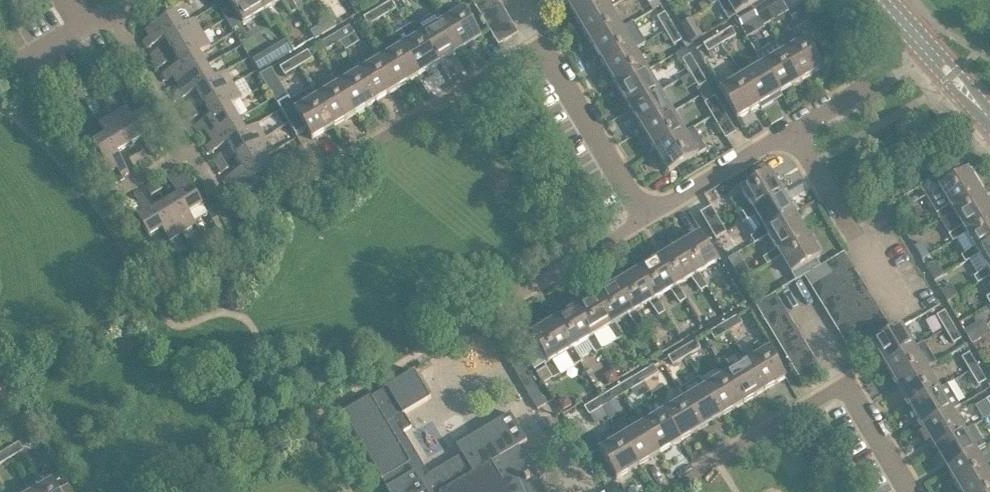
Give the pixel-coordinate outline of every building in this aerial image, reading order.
[(264,10),(258,0),(229,0),(243,23),(247,20),(261,12),(264,10)] [(261,12),(270,25),(276,21),(268,8),(281,0),(258,0),(264,10),(261,12)] [(291,13),(297,9),(292,0),(282,0),(291,13)] [(395,8),(391,0),(377,8),(382,16),(395,8)] [(500,2),(498,0),(481,0),(474,4),(480,14),(500,2)] [(541,4),(547,14),(567,3),(565,0),(547,0),(541,4)] [(609,7),(604,0),(571,0),(567,2),(580,24),(609,7)] [(735,15),(740,12),(751,6),(756,15),(782,0),(781,0),(726,0),(735,15)] [(788,10),(782,0),(756,15),(762,25),(788,10)] [(486,24),(506,12),(500,2),(480,14),(486,24)] [(756,15),(751,6),(740,12),(746,21),(756,15)] [(436,13),(441,22),(458,50),(480,37),(463,8),(453,15),(449,8),(445,7),(436,13)] [(609,7),(580,24),(593,45),(621,28),(609,7)] [(368,24),(382,16),(377,8),(363,16),(368,24)] [(148,46),(167,36),(166,35),(182,25),(190,20),(184,10),(180,9),(174,12),(147,28),(151,35),(144,39),(148,46)] [(506,12),(486,24),(492,33),(511,21),(506,12)] [(665,30),(673,26),(665,12),(657,16),(665,30)] [(682,23),(691,40),(703,33),(694,16),(682,23)] [(166,35),(167,36),(174,48),(203,31),(195,17),(190,20),(182,25),(166,35)] [(511,21),(492,33),(498,44),(518,32),(511,21)] [(645,42),(632,21),(621,28),(593,45),(605,66),(634,49),(645,42)] [(441,22),(420,34),(437,63),(458,50),(441,22)] [(399,47),(416,75),(437,63),(420,34),(413,23),(393,36),(399,47)] [(340,41),(353,33),(349,25),(335,33),(340,41)] [(673,44),(681,39),(673,26),(665,30),(673,44)] [(721,43),(735,35),(730,27),(717,35),(721,43)] [(211,44),(203,31),(174,48),(181,61),(182,62),(199,50),(200,51),(211,44)] [(783,51),(800,80),(822,67),(801,32),(792,38),(795,44),(783,51)] [(326,49),(340,41),(335,33),(321,41),(326,49)] [(708,51),(721,43),(717,35),(703,43),(708,51)] [(253,57),(260,69),(293,49),(286,38),(253,57)] [(378,59),(395,88),(416,75),(399,47),(378,59)] [(155,59),(163,55),(159,48),(151,52),(155,59)] [(634,49),(605,66),(618,87),(646,70),(634,49)] [(182,62),(181,61),(163,72),(167,79),(174,75),(178,81),(207,64),(200,51),(199,50),(182,62)] [(298,66),(311,57),(307,50),(293,58),(298,66)] [(783,51),(762,64),(779,92),(800,80),(783,51)] [(690,72),(698,68),(690,54),(682,58),(690,72)] [(159,66),(167,62),(163,55),(155,59),(159,66)] [(284,74),(298,66),(293,58),(279,66),(284,74)] [(395,88),(378,59),(357,72),(374,100),(395,88)] [(179,99),(197,88),(215,77),(215,76),(207,64),(178,81),(182,88),(175,92),(179,99)] [(762,64),(741,76),(758,105),(779,92),(762,64)] [(274,66),(263,71),(275,97),(286,92),(274,66)] [(698,86),(706,81),(698,68),(690,72),(698,86)] [(197,88),(205,101),(234,83),(226,70),(215,76),(215,77),(197,88)] [(646,70),(618,87),(630,108),(659,91),(646,70)] [(357,72),(336,84),(353,113),(374,100),(357,72)] [(737,118),(758,105),(741,76),(720,89),(737,118)] [(231,104),(231,105),(243,98),(234,83),(205,101),(212,114),(213,114),(231,104)] [(336,84),(315,97),(332,125),(353,113),(336,84)] [(276,101),(295,134),(305,128),(311,138),(332,125),(315,97),(310,87),(291,99),(288,94),(276,101)] [(671,112),(659,91),(630,108),(643,129),(671,112)] [(710,112),(721,106),(715,95),(704,102),(710,112)] [(186,112),(194,107),(190,101),(182,105),(186,112)] [(213,114),(212,114),(194,125),(198,132),(205,127),(209,134),(238,117),(231,105),(231,104),(213,114)] [(127,105),(113,113),(130,143),(143,135),(144,135),(133,117),(134,116),(127,105)] [(725,137),(736,131),(721,106),(710,112),(725,137)] [(190,119),(198,114),(194,107),(186,112),(190,119)] [(144,135),(143,135),(154,154),(161,149),(157,142),(164,138),(147,108),(134,116),(133,117),(144,135)] [(671,112),(643,129),(655,150),(684,133),(671,112)] [(100,121),(106,133),(107,132),(117,150),(118,150),(130,143),(113,113),(100,121)] [(210,152),(228,141),(246,130),(245,129),(238,117),(209,134),(213,141),(206,145),(210,152)] [(228,141),(235,153),(265,136),(257,123),(245,129),(246,130),(228,141)] [(655,150),(668,171),(705,149),(692,128),(684,133),(655,150)] [(129,169),(118,150),(117,150),(107,132),(106,133),(93,140),(110,170),(117,166),(122,173),(129,169)] [(235,153),(243,166),(243,167),(261,156),(261,157),(273,150),(265,136),(235,153)] [(141,161),(148,157),(144,149),(137,154),(141,161)] [(217,165),(225,160),(221,153),(213,158),(217,165)] [(134,165),(141,161),(137,154),(130,158),(134,165)] [(269,170),(261,157),(261,156),(243,167),(243,166),(224,177),(229,184),(236,180),(240,187),(269,170)] [(221,172),(229,167),(225,160),(217,165),(221,172)] [(942,191),(949,203),(951,207),(980,190),(983,188),(976,176),(972,178),(967,170),(967,169),(957,175),(951,166),(919,185),(928,199),(942,191)] [(207,212),(185,174),(178,178),(174,171),(167,175),(178,194),(178,193),(189,212),(189,211),(194,220),(207,212)] [(753,210),(781,193),(768,171),(740,188),(751,206),(753,210)] [(159,190),(166,186),(161,178),(154,183),(159,190)] [(152,194),(159,190),(154,183),(147,187),(152,194)] [(149,235),(162,228),(162,227),(152,209),(153,209),(141,190),(134,194),(139,202),(131,206),(149,235)] [(980,190),(951,207),(949,203),(936,213),(940,219),(954,211),(962,225),(964,228),(989,213),(989,208),(980,190)] [(194,220),(189,211),(189,212),(178,193),(178,194),(165,201),(182,231),(196,223),(194,220)] [(765,231),(794,214),(781,193),(753,210),(751,206),(738,215),(741,222),(755,213),(763,227),(765,231)] [(165,201),(153,209),(152,209),(162,227),(162,228),(169,239),(182,231),(165,201)] [(715,237),(725,231),(710,206),(700,212),(715,237)] [(964,228),(962,225),(948,234),(952,240),(966,232),(974,246),(976,249),(989,241),(989,213),(964,228)] [(778,252),(806,235),(794,214),(765,231),(763,227),(750,236),(754,243),(768,234),(776,248),(778,252)] [(733,226),(741,221),(738,216),(730,221),(733,226)] [(699,233),(677,246),(694,274),(691,276),(700,290),(706,286),(698,272),(716,261),(699,233)] [(806,235),(778,252),(776,248),(763,257),(767,264),(780,255),(791,273),(819,256),(806,235)] [(976,249),(974,246),(961,255),(965,261),(979,253),(987,267),(989,270),(989,241),(976,249)] [(673,287),(670,289),(679,302),(685,298),(677,285),(691,276),(694,274),(677,246),(656,258),(673,287)] [(849,261),(843,251),(823,263),(830,274),(849,261)] [(656,297),(670,289),(673,287),(656,258),(635,271),(652,299),(649,301),(658,315),(664,311),(656,297)] [(830,274),(835,283),(855,271),(849,261),(830,274)] [(804,276),(810,286),(830,274),(823,263),(803,275),(804,276)] [(989,270),(987,267),(974,276),(977,282),(989,275),(989,270)] [(631,312),(628,314),(637,327),(643,323),(635,309),(649,301),(652,299),(635,271),(615,283),(631,312)] [(861,281),(855,271),(835,283),(841,293),(861,281)] [(835,283),(830,274),(810,286),(816,295),(835,283)] [(861,281),(841,293),(847,303),(867,290),(861,281)] [(631,312),(615,283),(594,296),(611,324),(607,326),(615,340),(622,336),(614,322),(628,314),(631,312)] [(816,295),(822,305),(841,293),(835,283),(816,295)] [(847,303),(853,312),(873,300),(867,290),(847,303)] [(781,303),(775,294),(775,292),(755,304),(761,315),(781,303)] [(822,305),(828,314),(847,303),(841,293),(822,305)] [(593,335),(607,326),(611,324),(594,296),(573,308),(590,337),(586,339),(593,349),(595,352),(602,348),(593,335)] [(853,312),(858,322),(879,309),(873,300),(853,312)] [(787,313),(781,303),(761,315),(767,324),(787,313)] [(828,314),(834,324),(853,312),(847,303),(828,314)] [(590,337),(573,308),(552,321),(569,349),(565,351),(574,365),(581,361),(579,358),(593,349),(586,339),(590,337)] [(864,331),(885,319),(879,309),(858,322),(864,331)] [(944,328),(952,323),(944,309),(936,314),(944,328)] [(834,324),(839,333),(858,322),(853,312),(834,324)] [(793,322),(787,313),(767,324),(773,334),(793,322)] [(728,330),(741,322),(737,314),(723,323),(728,330)] [(551,321),(549,317),(537,324),(539,328),(530,334),(547,362),(544,364),(552,378),(560,373),(551,360),(565,351),(569,349),(552,321),(551,321)] [(885,319),(864,331),(871,342),(872,342),(891,330),(885,319)] [(798,332),(793,322),(773,334),(779,344),(798,332)] [(839,333),(845,343),(864,331),(858,322),(839,333)] [(714,339),(728,330),(723,323),(710,331),(714,339)] [(953,341),(960,337),(952,323),(944,328),(953,341)] [(891,330),(872,342),(884,363),(913,346),(900,325),(891,330)] [(971,343),(972,342),(981,337),(973,325),(964,330),(971,343)] [(854,352),(871,342),(864,331),(845,343),(852,354),(854,352)] [(804,341),(798,332),(779,344),(784,353),(804,341)] [(686,355),(700,347),(695,339),(681,348),(686,355)] [(810,351),(804,341),(784,353),(790,363),(810,351)] [(913,346),(884,363),(897,384),(925,367),(913,346)] [(672,364),(686,355),(681,348),(668,356),(672,364)] [(746,361),(763,390),(785,377),(768,348),(746,361)] [(790,363),(796,372),(816,361),(810,351),(790,363)] [(969,369),(977,365),(969,351),(961,356),(969,369)] [(746,361),(725,374),(742,402),(763,390),(746,361)] [(816,361),(796,372),(802,383),(822,371),(816,361)] [(644,380),(658,372),(653,364),(640,373),(644,380)] [(978,383),(985,379),(977,365),(969,369),(978,383)] [(938,388),(925,367),(897,384),(909,405),(938,388)] [(527,462),(528,462),(527,461),(523,464),(514,448),(526,440),(509,412),(508,413),(457,444),(456,444),(455,444),(461,454),(428,473),(402,431),(410,426),(403,413),(430,397),(429,396),(424,388),(413,371),(414,371),(413,370),(408,372),(385,386),(385,387),(378,392),(370,397),(369,396),(341,413),(341,414),(342,413),(381,478),(380,479),(381,480),(382,479),(386,486),(385,487),(386,488),(389,491),(545,491),(527,462)] [(536,408),(545,403),(526,372),(518,376),(536,408)] [(644,381),(644,380),(640,373),(626,381),(630,388),(644,381)] [(725,374),(704,386),(721,415),(742,402),(725,374)] [(938,388),(909,405),(922,426),(950,409),(959,404),(947,383),(938,388)] [(721,415),(704,386),(683,399),(700,427),(721,415)] [(602,405),(616,397),(611,389),(598,398),(602,405)] [(589,414),(602,405),(598,398),(584,406),(589,414)] [(683,399),(662,411),(680,440),(700,427),(683,399)] [(611,401),(603,406),(608,414),(616,409),(611,401)] [(963,430),(950,409),(922,426),(934,447),(963,430)] [(662,411),(641,424),(659,452),(680,440),(662,411)] [(30,434),(36,431),(32,424),(26,428),(30,434)] [(641,424),(621,436),(638,465),(659,452),(641,424)] [(616,478),(638,465),(621,436),(615,428),(606,433),(611,442),(599,449),(616,478)] [(975,451),(963,430),(934,447),(947,468),(975,451)] [(9,457),(23,449),(18,442),(4,450),(9,457)] [(9,457),(4,450),(0,452),(0,463),(9,457)] [(947,468),(959,489),(988,472),(975,451),(947,468)] [(988,472),(959,489),(961,491),(989,491),(989,475),(988,472)] [(32,491),(59,491),(52,480),(32,491)]
